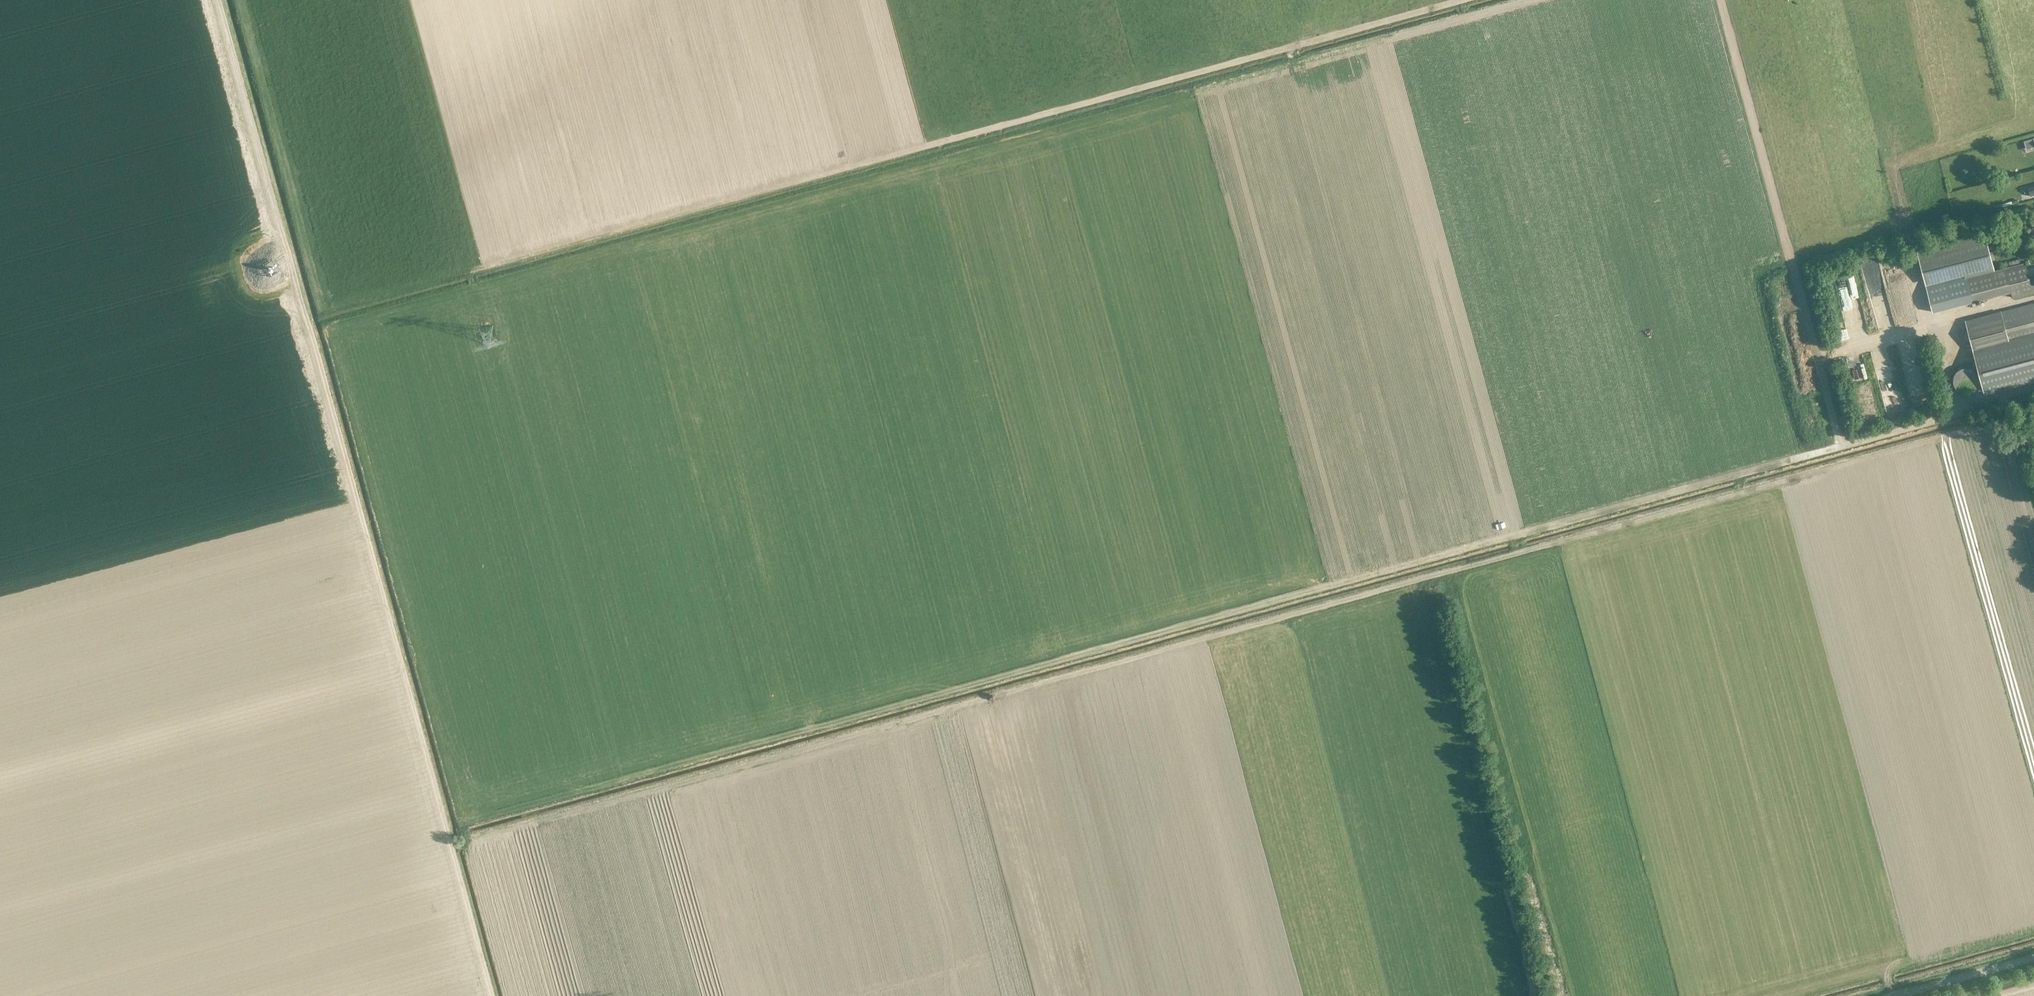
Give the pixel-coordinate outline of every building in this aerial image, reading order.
[(1966,278),(1993,270),(1984,235),(1917,252),(1925,283),(1963,273),(1964,277),(1966,277),(1966,278)] [(1966,278),(1972,301),(2010,291),(2012,297),(2033,291),(2033,276),(2028,277),(2024,262),(1993,270),(1966,278)] [(1939,289),(1946,308),(1954,306),(1947,286),(1939,289)] [(2008,344),(2033,337),(2033,303),(2000,312),(1965,321),(1973,353),(2009,344),(2008,344)] [(1866,352),(1861,355),(1866,366),(1871,364),(1866,352)] [(1977,374),(1976,372),(1975,371),(1974,370),(1973,369),(1972,368),(1971,368),(1969,367),(1968,367),(1967,366),(1964,366),(1963,366),(1962,367),(1960,367),(1959,367),(1958,368),(1957,369),(1956,369),(1956,370),(1955,371),(1954,372),(1954,373),(1953,374),(1952,375),(1952,377),(1952,378),(1952,379),(1952,380),(1952,381),(1952,383),(1953,384),(1954,385),(1954,387),(1955,388),(1956,389),(1957,390),(1958,390),(1960,391),(1961,391),(1962,392),(1964,392),(1965,392),(1967,392),(1968,392),(1970,391),(1971,391),(1972,390),(1973,389),(1974,388),(1975,387),(1976,386),(1977,384),(1977,383),(1978,382),(1978,380),(1978,379),(1978,378),(1978,376),(1977,375),(1977,374)]
